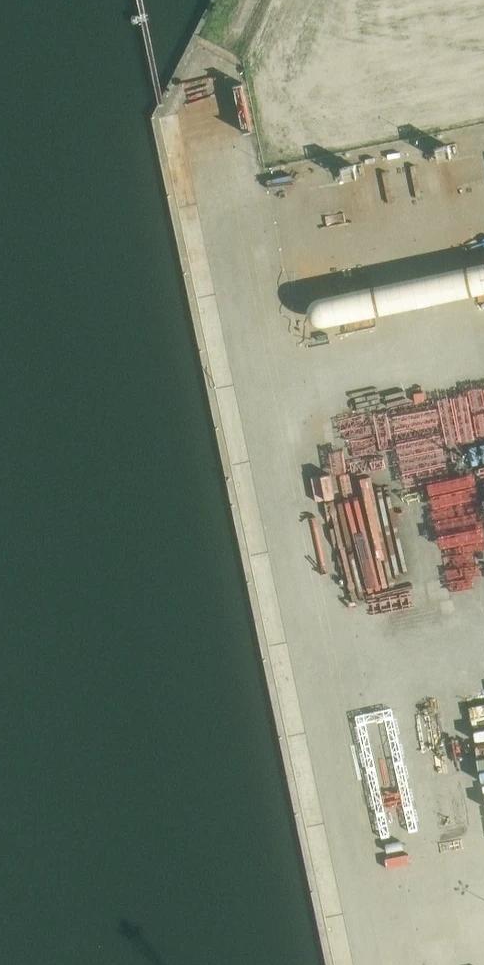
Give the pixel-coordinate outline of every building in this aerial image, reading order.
[(329,164),(308,170),(315,195),(336,189),(329,164)] [(276,200),(299,198),(297,173),(274,175),(276,200)] [(423,190),(423,210),(444,210),(444,190),(423,190)] [(432,891),(435,910),(468,906),(465,886),(432,891)]
